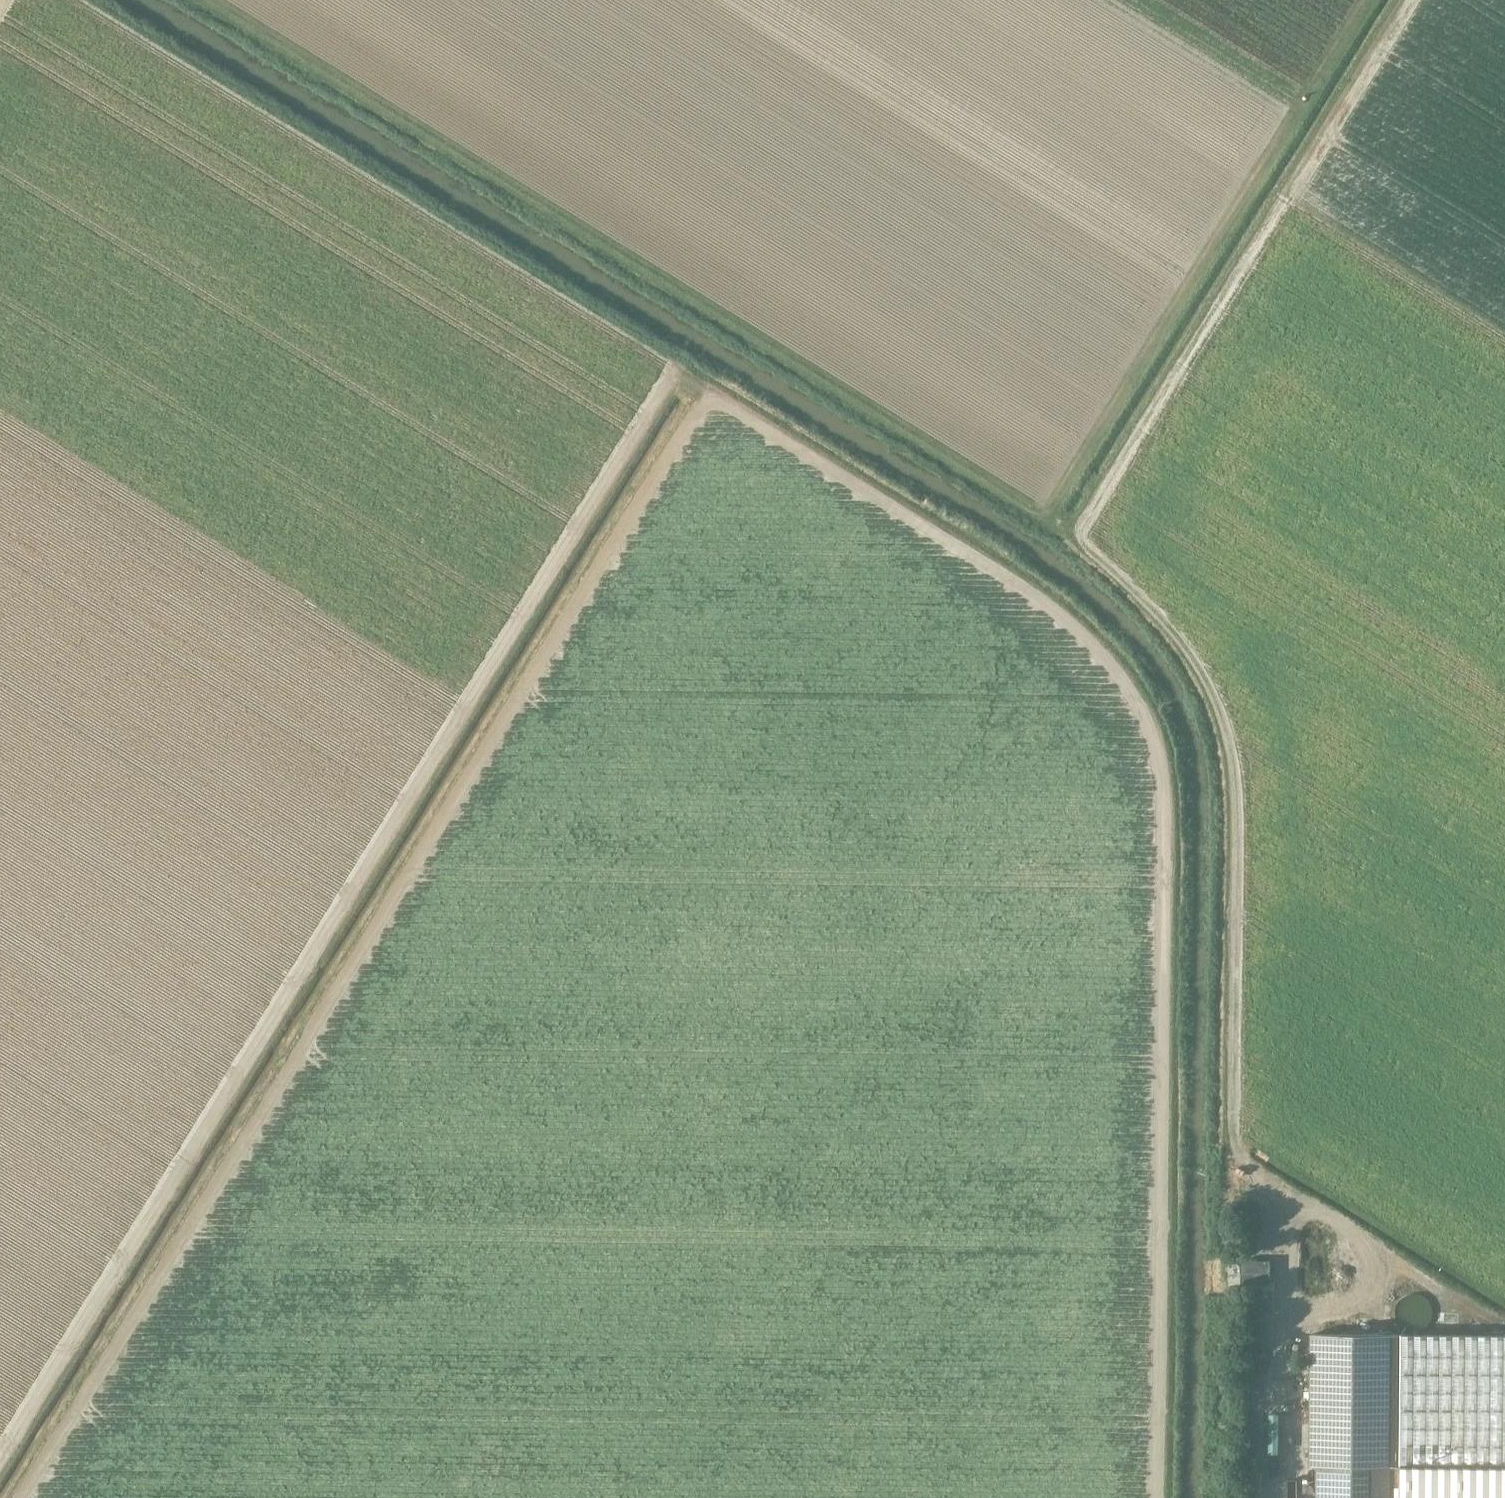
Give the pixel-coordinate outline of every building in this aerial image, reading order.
[(1361,1324),(1369,1326),(1374,1305),(1367,1303),(1361,1324)] [(1309,1330),(1307,1465),(1316,1465),(1315,1497),(1504,1497),(1504,1333),(1309,1330)] [(1311,1477),(1301,1477),(1301,1491),(1311,1491),(1311,1477)]
